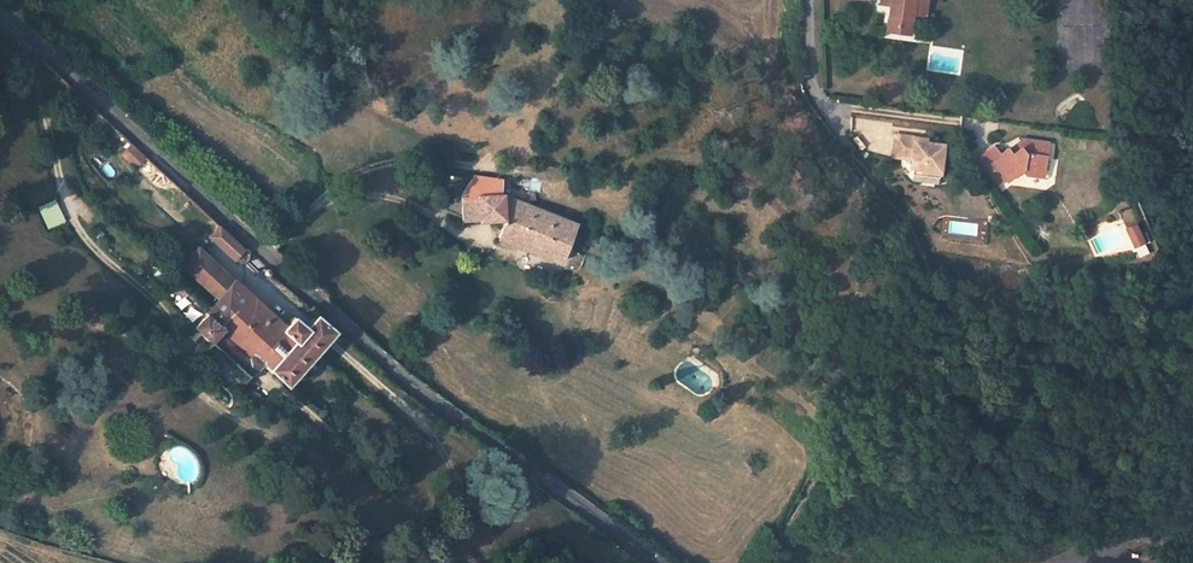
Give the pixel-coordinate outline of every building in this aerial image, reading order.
[(892,3),(889,28),(919,34),(922,11),(923,0),(893,0),(892,3)] [(922,11),(935,12),(937,0),(923,0),(922,11)] [(950,139),(905,134),(903,156),(928,159),(926,172),(947,174),(950,139)] [(1004,152),(1007,156),(996,164),(1006,179),(1024,167),(1026,172),(1040,174),(1042,156),(1046,157),(1048,138),(1021,135),(1020,147),(1013,152),(1010,148),(1004,152)] [(122,151),(144,172),(151,158),(132,140),(122,151)] [(182,188),(151,158),(144,172),(173,198),(182,188)] [(100,169),(109,179),(117,171),(108,161),(100,169)] [(463,196),(439,197),(436,209),(462,214),(462,224),(506,221),(503,241),(562,262),(576,224),(506,195),(505,181),(474,178),(463,196)] [(38,208),(48,230),(66,222),(57,200),(38,208)] [(1135,225),(1126,229),(1134,247),(1143,242),(1135,225)] [(244,246),(224,227),(213,239),(233,257),(244,246)] [(606,248),(594,244),(591,253),(603,257),(606,248)] [(253,254),(244,246),(233,257),(238,262),(245,263),(253,254)] [(252,376),(266,364),(289,383),(340,327),(323,312),(309,328),(296,316),(286,326),(202,250),(188,265),(191,270),(223,299),(215,309),(199,329),(214,342),(252,376)]
